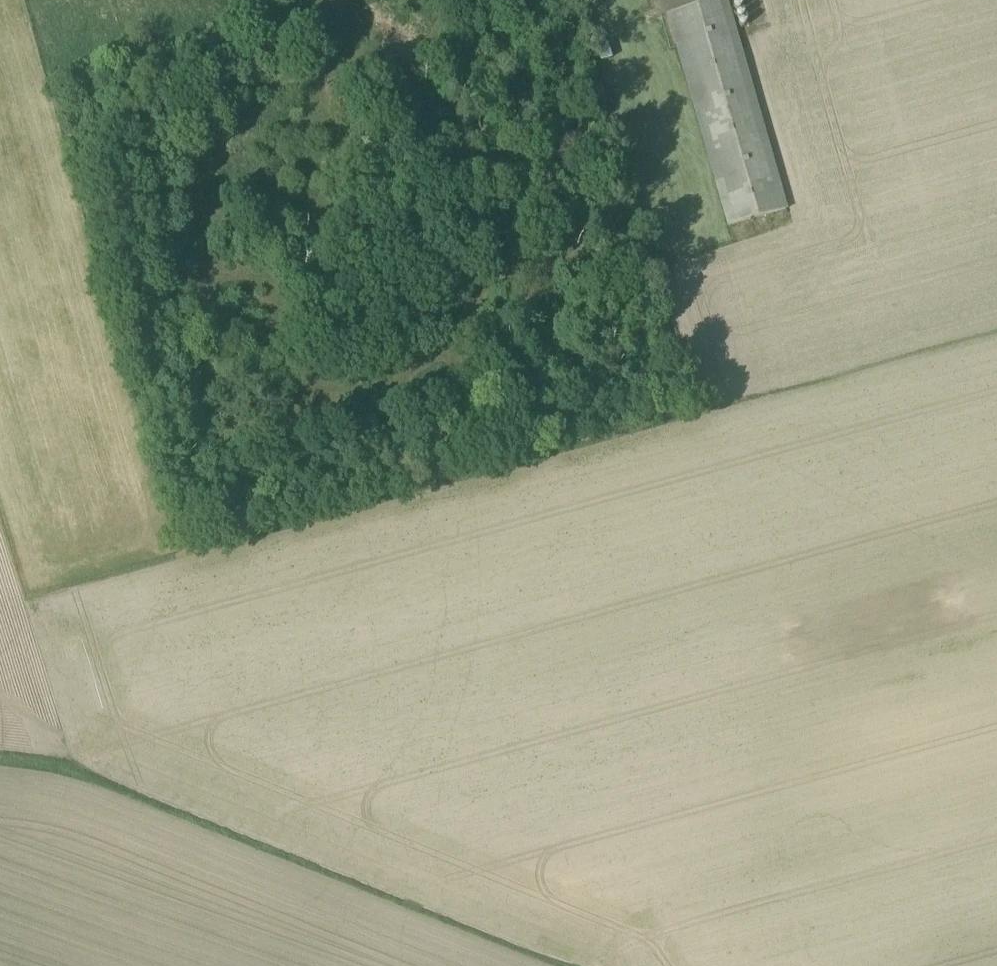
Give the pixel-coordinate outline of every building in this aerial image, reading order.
[(788,209),(728,0),(716,0),(666,14),(727,226),(788,209)]
